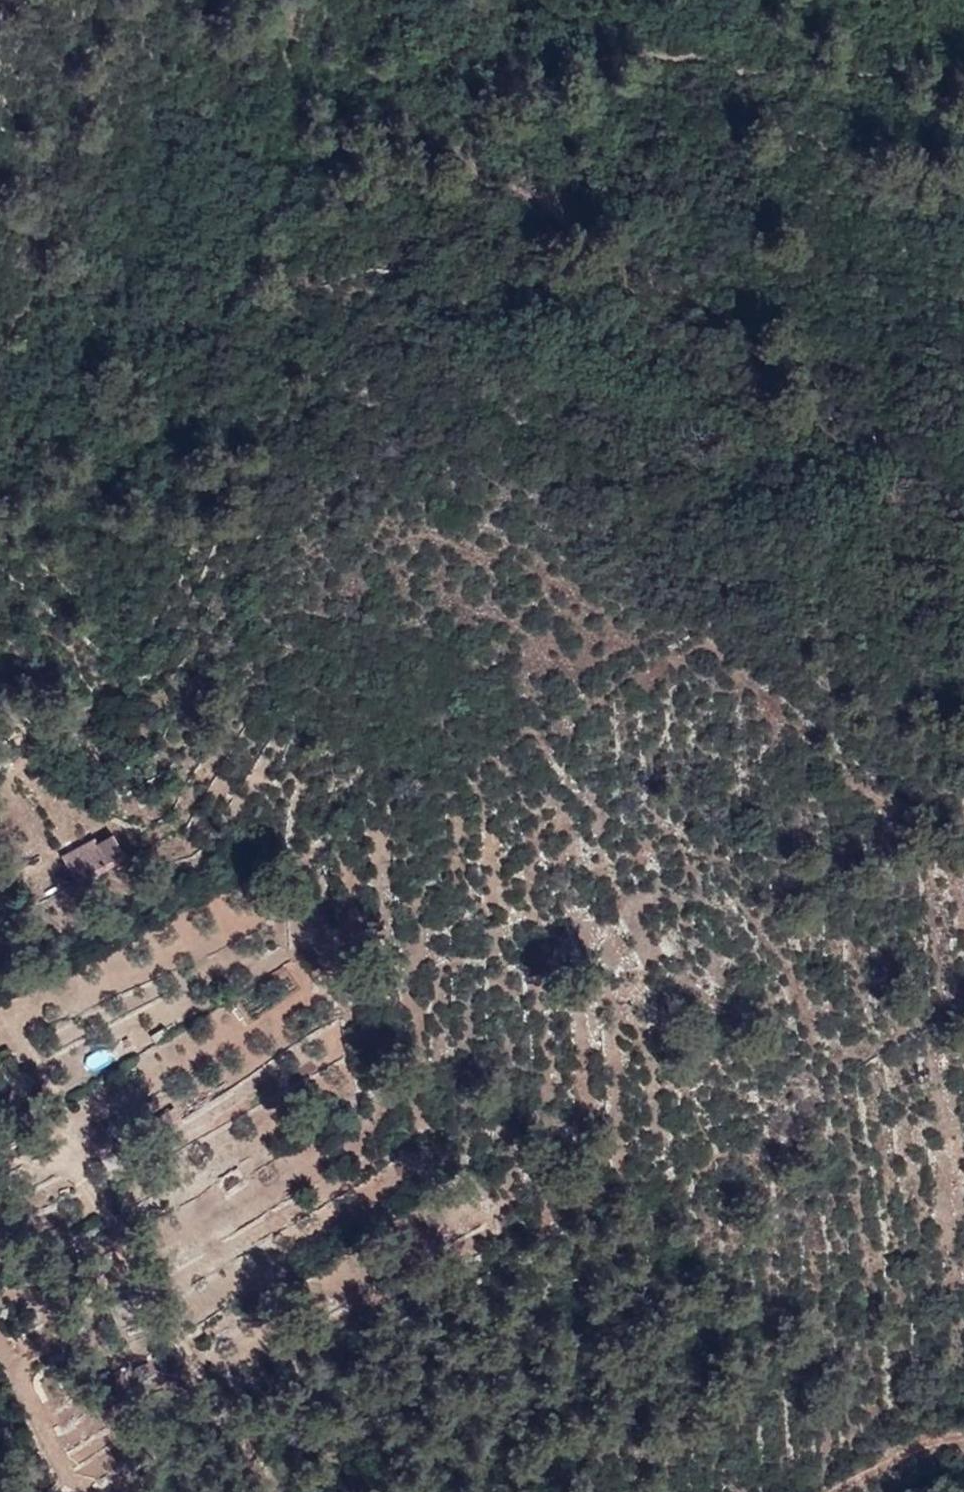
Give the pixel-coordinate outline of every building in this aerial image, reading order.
[(65,856),(76,880),(127,856),(116,832),(65,856)] [(169,1031),(156,1038),(162,1048),(175,1040),(169,1031)] [(0,1163),(0,1170),(21,1163),(19,1157),(0,1163)]
